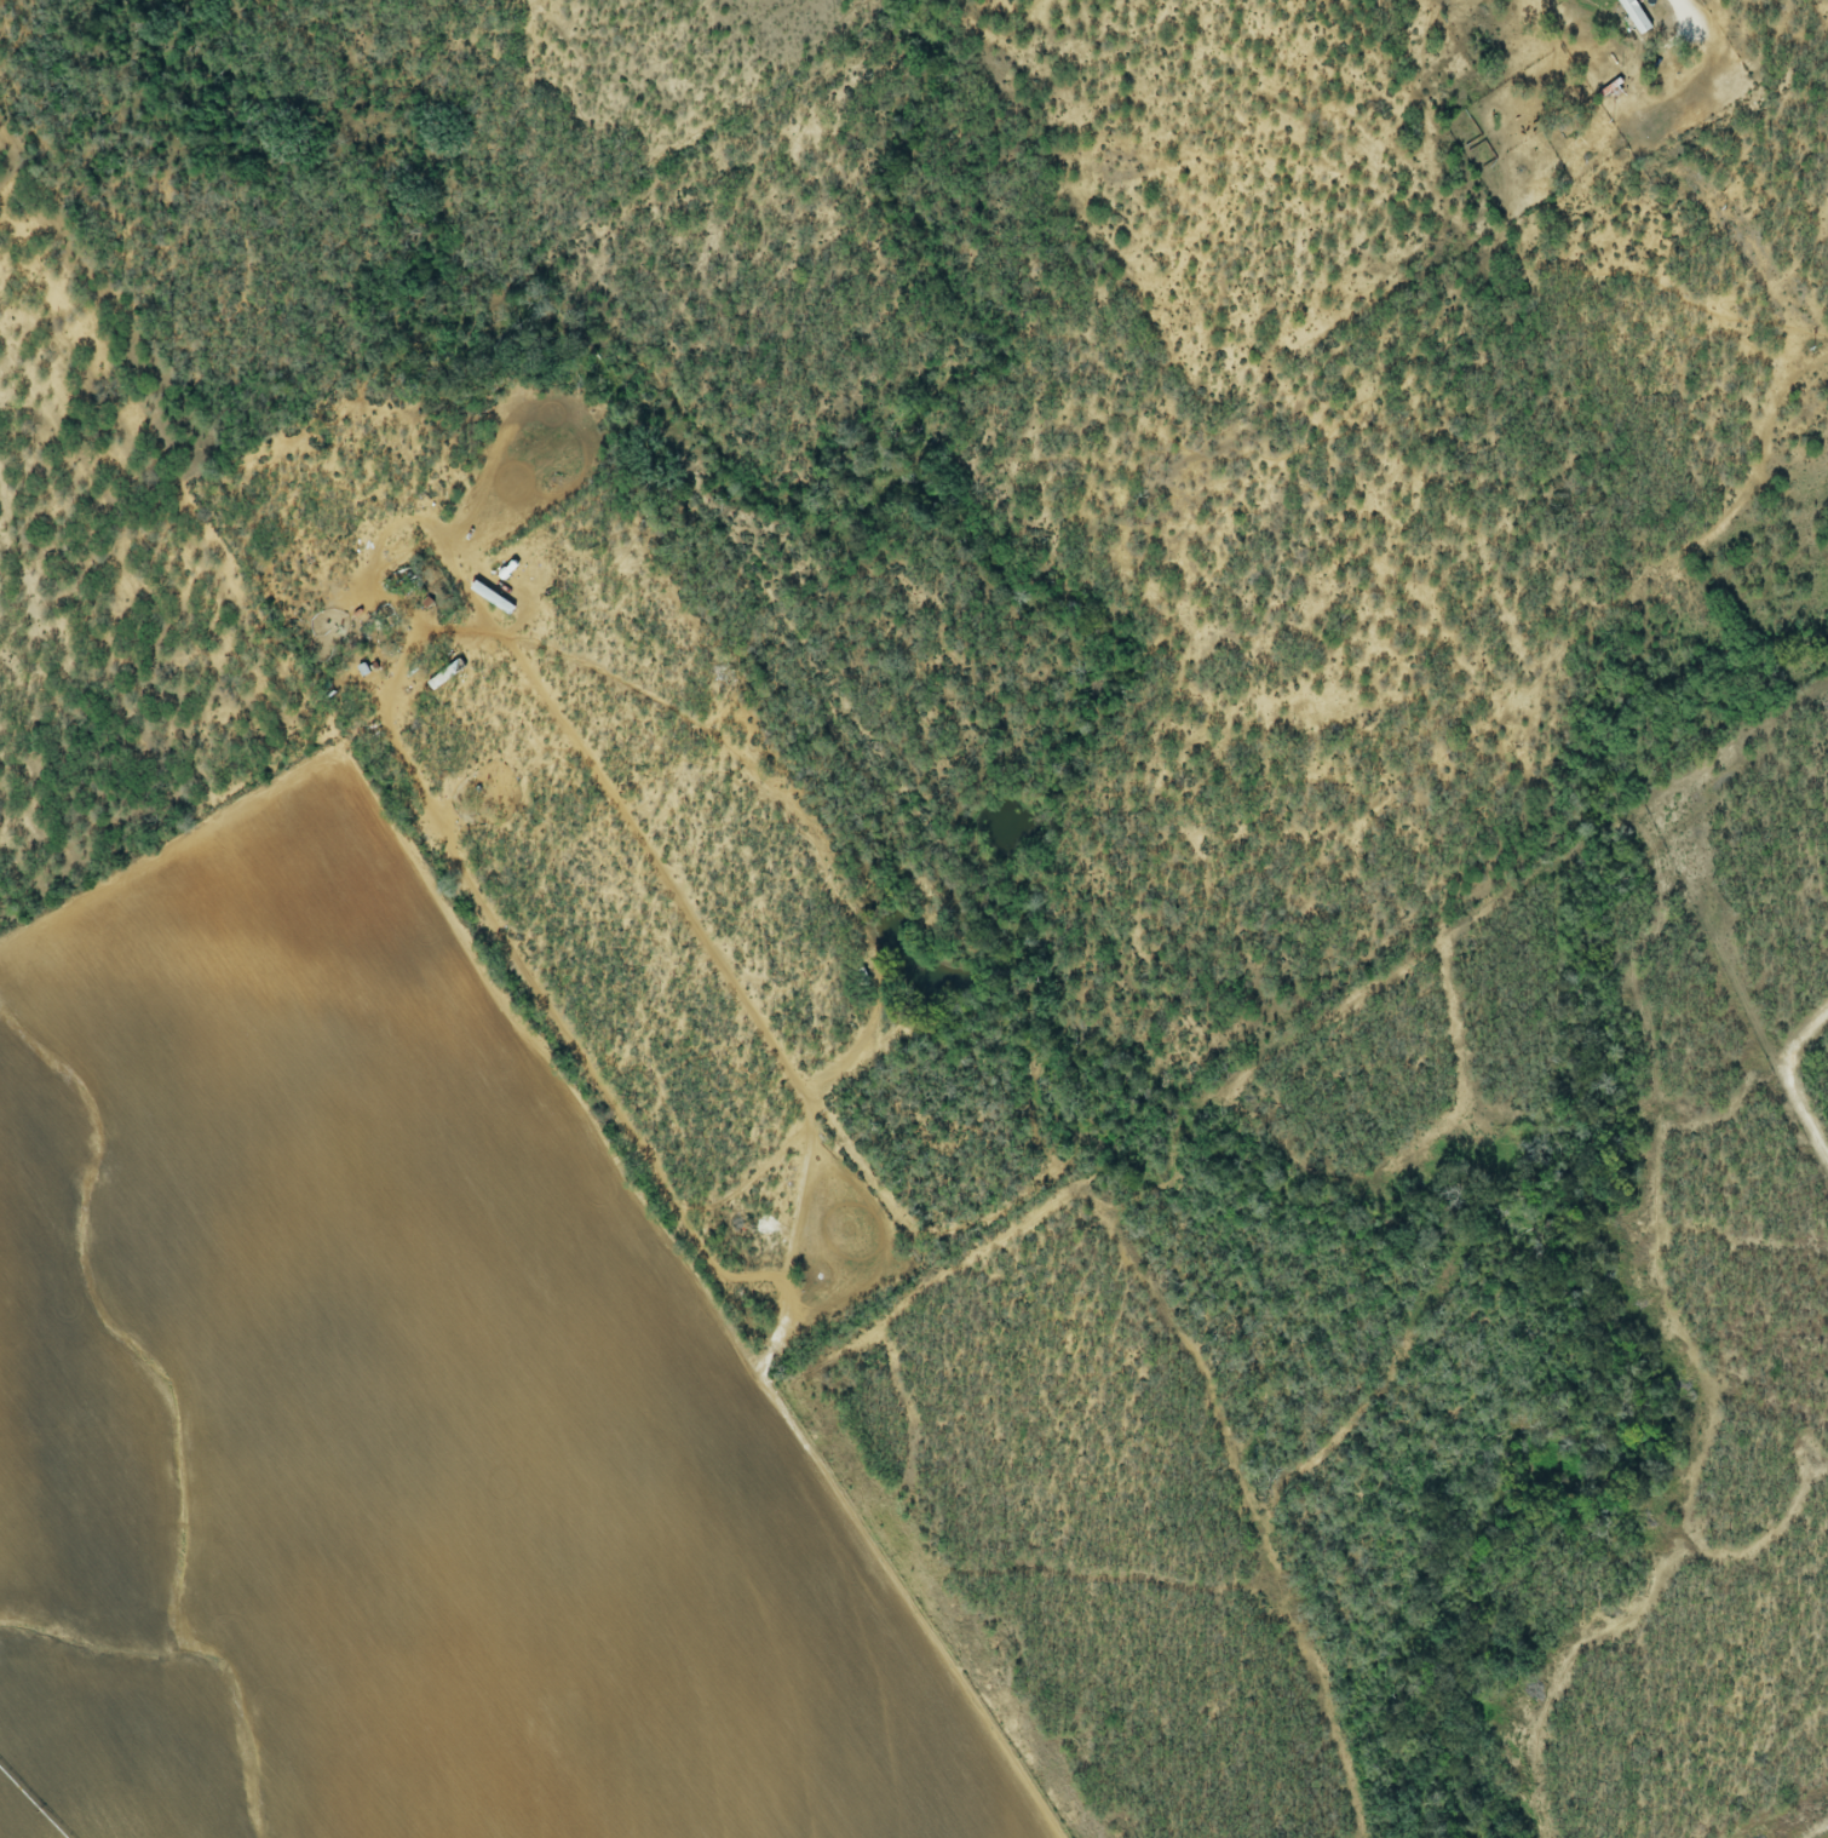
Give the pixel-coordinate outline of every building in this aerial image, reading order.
[(1631,0),(1615,0),(1635,37),(1648,31),(1631,0)]
